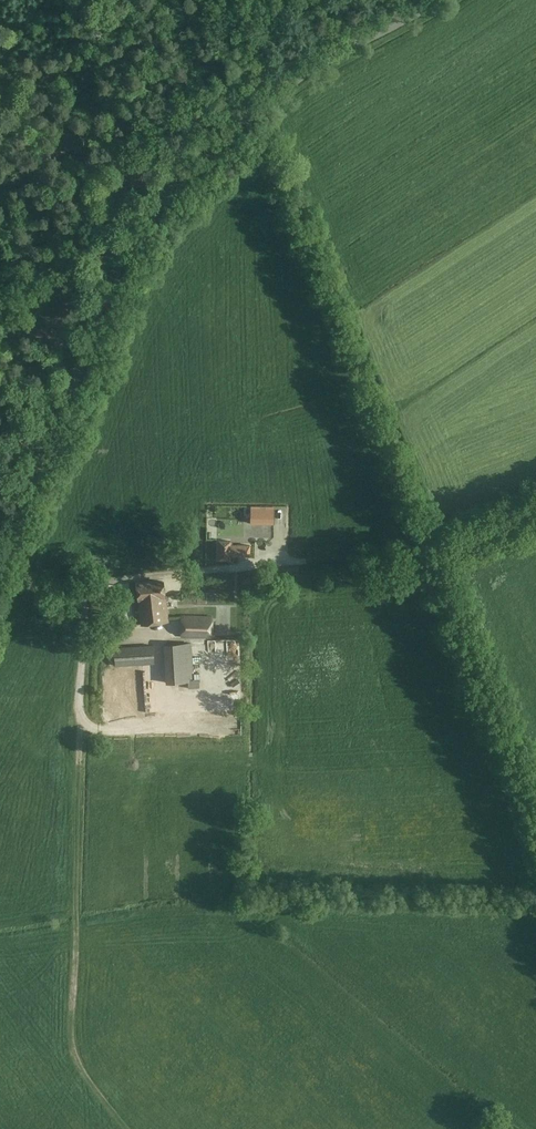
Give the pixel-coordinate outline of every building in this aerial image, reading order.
[(267,508),(251,508),(251,522),(267,522),(267,508)] [(231,540),(218,540),(218,561),(231,561),(231,557),(250,557),(250,545),(231,544),(231,540)] [(163,581),(150,583),(137,584),(142,625),(168,622),(163,581)] [(194,593),(183,593),(183,600),(193,601),(194,593)] [(181,638),(212,638),(212,616),(181,615),(181,638)] [(178,621),(170,623),(172,631),(179,629),(178,621)] [(194,682),(191,642),(163,644),(166,683),(194,682)] [(154,663),(153,646),(115,648),(116,666),(154,663)] [(151,712),(151,700),(144,700),(144,690),(130,691),(130,712),(151,712)]
